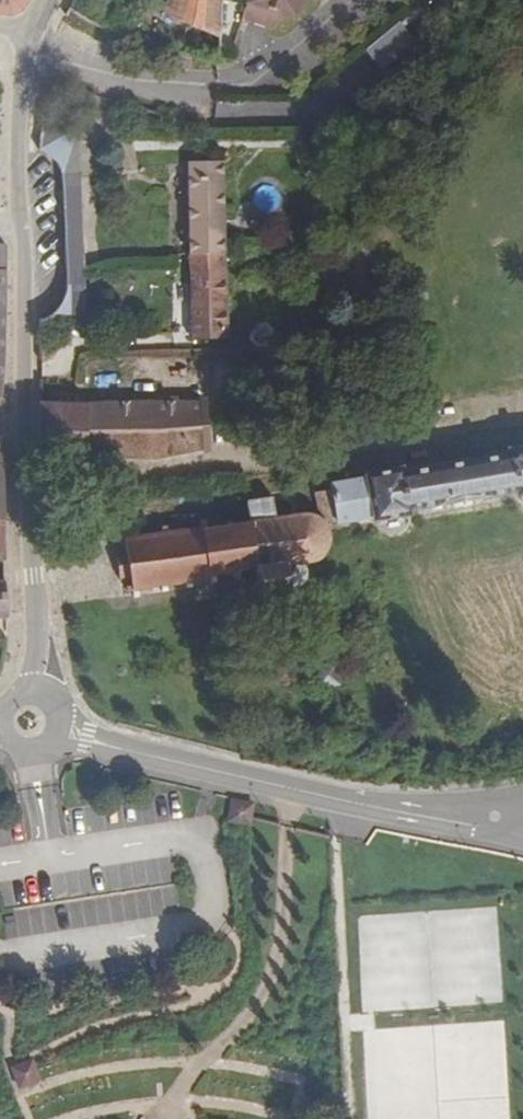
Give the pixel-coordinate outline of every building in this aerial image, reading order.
[(10,15),(14,13),(21,9),(26,1),(26,0),(0,0),(0,13),(10,15)] [(162,14),(219,36),(221,0),(167,0),(162,14)] [(245,6),(294,19),(298,0),(246,0),(245,6)] [(61,173),(81,173),(80,126),(41,126),(39,150),(46,153),(53,159),(57,164),(61,173)] [(188,254),(225,253),(223,161),(187,162),(187,163),(188,254)] [(85,269),(81,173),(61,173),(65,271),(85,269)] [(227,338),(225,253),(188,254),(190,339),(227,338)] [(85,293),(85,269),(65,271),(65,285),(63,292),(85,293)] [(85,293),(63,292),(58,306),(50,315),(44,318),(40,320),(39,345),(86,346),(86,341),(85,293)] [(87,401),(86,459),(154,460),(209,448),(205,399),(87,401)] [(86,459),(87,401),(84,401),(39,402),(38,460),(42,460),(86,459)] [(324,523),(370,516),(372,521),(376,521),(378,526),(383,529),(388,532),(396,531),(402,528),(406,521),(406,517),(411,516),(410,510),(513,492),(514,498),(520,497),(522,502),(522,444),(505,447),(506,453),(403,471),(402,465),(363,472),(363,478),(329,484),(330,491),(312,493),(316,515),(324,523)] [(124,550),(129,579),(129,586),(125,586),(126,592),(131,591),(131,598),(137,598),(136,590),(159,588),(160,594),(166,593),(165,586),(185,584),(185,590),(192,590),(191,583),(210,581),(210,585),(216,585),(215,578),(235,575),(236,582),(242,581),(241,574),(257,572),(260,593),(288,589),(284,566),(310,562),(319,557),(324,552),(328,545),(329,533),(324,523),(316,515),(310,514),(304,512),(279,516),(276,496),(248,500),(250,522),(234,523),(234,517),(227,519),(228,525),(209,527),(207,519),(202,520),(203,526),(183,529),(182,523),(177,523),(177,529),(157,532),(157,526),(151,527),(151,533),(128,536),(126,530),(121,530),(122,537),(118,537),(119,544),(124,543),(124,550)] [(129,579),(124,550),(115,551),(119,580),(129,579)] [(337,661),(312,664),(316,688),(340,685),(337,661)] [(80,906),(33,907),(33,926),(81,925),(80,906)]
